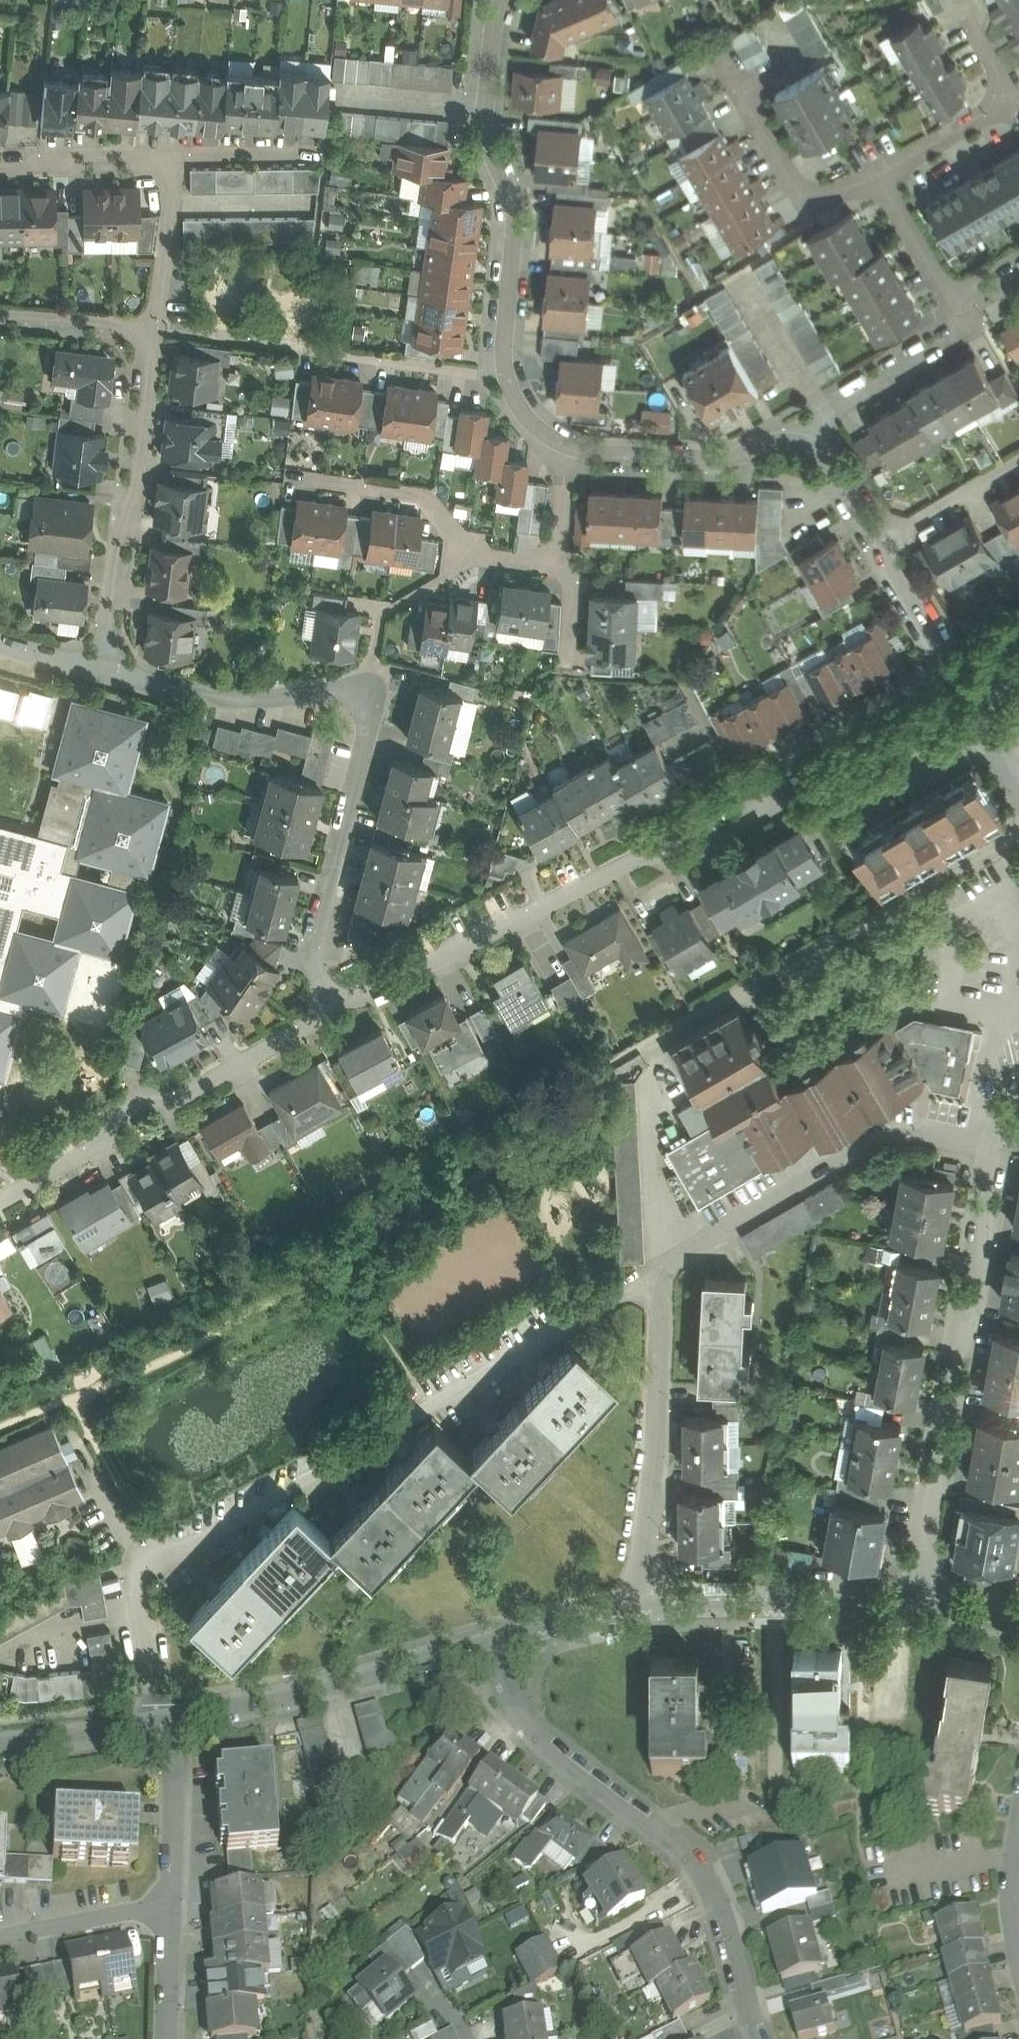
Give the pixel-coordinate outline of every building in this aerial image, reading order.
[(422,11),(445,13),(446,1),(447,1),(447,0),(423,0),(422,11)] [(447,1),(446,1),(445,13),(458,14),(459,0),(447,0),(447,1)] [(543,3),(534,42),(563,49),(566,37),(619,14),(613,0),(550,0),(543,3)] [(780,9),(786,19),(806,7),(802,0),(795,0),(780,9)] [(941,0),(927,0),(935,13),(945,7),(941,0)] [(1018,13),(1018,0),(990,0),(991,3),(991,4),(992,5),(993,4),(998,11),(996,12),(997,13),(1001,10),(1007,20),(1018,13)] [(806,7),(786,19),(792,30),(812,18),(806,7)] [(1007,20),(1010,25),(1009,27),(1012,32),(1013,31),(1017,38),(1016,39),(1018,44),(1018,13),(1007,20)] [(812,18),(792,30),(810,61),(830,49),(812,18)] [(920,19),(892,35),(904,55),(939,34),(933,24),(926,28),(920,19)] [(752,25),(731,37),(737,47),(758,35),(752,25)] [(939,34),(904,55),(915,74),(943,58),(937,49),(945,44),(939,34)] [(758,35),(737,47),(743,58),(764,46),(758,35)] [(764,46),(743,58),(749,68),(770,56),(764,46)] [(346,56),(334,55),(332,79),(343,80),(344,80),(346,56)] [(358,57),(346,56),(344,80),(355,81),(356,81),(358,57)] [(369,58),(358,57),(356,81),(367,82),(369,58)] [(393,61),(370,58),(368,82),(391,84),(393,61)] [(943,58),(915,74),(926,93),(962,73),(956,63),(948,67),(943,58)] [(405,62),(393,61),(391,84),(403,86),(405,62)] [(578,64),(551,61),(550,73),(562,74),(562,75),(577,77),(578,64)] [(453,66),(405,62),(403,86),(451,90),(453,66)] [(680,62),(629,92),(635,103),(646,96),(686,73),(680,62)] [(825,66),(776,95),(781,103),(780,106),(785,114),(788,114),(795,126),(794,129),(798,137),(801,138),(806,146),(855,118),(825,66)] [(141,70),(111,68),(110,79),(106,124),(119,125),(123,121),(135,122),(135,126),(136,126),(137,121),(141,70)] [(199,75),(141,70),(137,121),(147,121),(147,122),(160,123),(161,122),(170,123),(170,124),(183,125),(194,126),(199,75)] [(550,73),(518,70),(515,102),(559,106),(562,75),(562,74),(550,73)] [(254,74),(226,71),(226,77),(222,123),(223,123),(249,125),(254,74)] [(305,74),(279,71),(279,76),(280,76),(275,122),(276,122),(301,125),(305,74)] [(686,73),(646,96),(657,116),(706,87),(702,81),(693,86),(686,73)] [(962,73),(926,93),(938,113),(966,97),(960,87),(968,83),(962,73)] [(279,76),(254,74),(249,125),(276,128),(276,122),(275,122),(280,76),(279,76)] [(330,76),(305,74),(301,125),(325,127),(330,76)] [(226,77),(199,75),(194,126),(196,126),(196,124),(215,126),(215,128),(222,128),(223,123),(222,123),(226,77)] [(110,79),(78,76),(77,83),(74,121),(86,122),(86,123),(100,124),(101,123),(106,124),(110,79)] [(77,83),(45,80),(41,124),(74,127),(74,121),(77,83)] [(706,87),(657,116),(668,135),(678,130),(708,112),(701,99),(710,94),(706,87)] [(0,88),(0,131),(6,131),(10,89),(0,88)] [(35,124),(39,92),(15,89),(11,122),(35,124)] [(966,97),(938,113),(944,123),(972,107),(966,97)] [(352,113),(340,112),(338,136),(350,137),(352,113)] [(708,112),(678,130),(683,140),(715,122),(708,112)] [(364,114),(352,113),(350,137),(362,138),(364,114)] [(376,115),(364,114),(362,138),(374,139),(376,115)] [(388,116),(376,115),(374,139),(383,140),(386,140),(388,116)] [(400,117),(388,116),(386,140),(398,141),(400,117)] [(565,119),(530,116),(529,128),(541,130),(541,129),(564,131),(565,119)] [(412,118),(400,117),(398,141),(410,142),(412,118)] [(424,119),(412,118),(410,142),(422,144),(424,120),(424,119)] [(437,121),(424,120),(422,144),(435,145),(437,121)] [(449,122),(437,121),(435,145),(446,146),(449,122)] [(715,122),(683,140),(690,150),(721,132),(715,122)] [(564,131),(541,129),(541,130),(539,153),(579,156),(581,132),(564,131)] [(690,150),(680,156),(691,175),(740,147),(737,140),(728,145),(721,132),(690,150)] [(386,140),(383,140),(380,155),(396,157),(394,169),(421,173),(451,177),(451,176),(452,166),(445,165),(448,146),(446,146),(435,145),(422,144),(410,142),(398,141),(386,140)] [(740,147),(691,175),(703,194),(743,171),(736,158),(744,153),(740,147)] [(928,204),(953,248),(1018,210),(1018,151),(928,204)] [(579,156),(539,153),(537,176),(549,178),(577,180),(577,179),(579,156)] [(321,166),(305,167),(305,191),(318,190),(321,166)] [(216,167),(203,168),(203,192),(216,191),(216,167)] [(229,191),(228,167),(216,167),(216,191),(229,191)] [(241,191),(241,167),(228,167),(229,191),(241,191)] [(254,191),(254,167),(241,167),(241,191),(254,191)] [(267,191),(267,167),(254,167),(254,191),(267,191)] [(280,191),(280,167),(267,167),(267,191),(280,191)] [(292,191),(292,167),(280,167),(280,191),(292,191)] [(305,191),(305,167),(292,167),(292,191),(305,191)] [(203,192),(203,168),(190,168),(190,192),(203,192)] [(743,171),(703,194),(714,214),(763,185),(759,178),(750,183),(743,171)] [(466,179),(451,176),(451,177),(421,173),(417,197),(422,198),(435,200),(435,199),(463,203),(463,202),(466,179)] [(577,180),(549,178),(548,190),(558,191),(608,195),(609,188),(589,186),(589,180),(577,179),(577,180)] [(763,185),(714,214),(725,233),(765,209),(758,197),(767,191),(763,185)] [(112,234),(112,188),(84,189),(84,215),(84,235),(112,234)] [(138,214),(138,188),(112,188),(112,234),(138,234),(138,214)] [(0,190),(0,240),(1,240),(24,239),(24,189),(0,190)] [(54,189),(24,189),(24,239),(53,239),(54,239),(54,208),(54,189)] [(608,195),(558,191),(557,203),(597,206),(597,207),(608,208),(609,195),(608,195)] [(463,203),(435,199),(435,200),(422,198),(418,221),(432,223),(477,229),(481,205),(463,202),(463,203)] [(597,206),(557,203),(555,226),(595,230),(597,207),(597,206)] [(68,244),(68,208),(54,208),(54,239),(53,239),(53,245),(68,244)] [(84,215),(68,215),(68,208),(68,244),(68,250),(84,250),(84,235),(84,215)] [(765,209),(725,233),(736,252),(785,223),(781,217),(773,222),(765,209)] [(852,212),(811,236),(823,257),(863,234),(856,222),(858,222),(852,212)] [(157,214),(138,214),(138,234),(138,250),(152,250),(157,214)] [(223,241),(222,217),(210,218),(210,241),(223,241)] [(235,217),(222,217),(223,241),(235,241),(235,217)] [(248,241),(248,217),(235,217),(235,241),(248,241)] [(261,241),(261,217),(248,217),(248,241),(261,241)] [(274,241),(274,217),(261,217),(261,241),(274,241)] [(287,241),(286,217),(274,217),(274,241),(287,241)] [(299,217),(286,217),(287,241),(299,241),(299,217)] [(315,217),(299,217),(299,241),(312,241),(315,217)] [(197,242),(197,218),(183,218),(184,242),(197,242)] [(210,218),(197,218),(197,242),(210,241),(210,218)] [(477,229),(432,223),(428,247),(474,253),(477,229)] [(595,230),(555,226),(553,250),(592,254),(593,253),(595,230)] [(613,232),(595,230),(593,253),(604,254),(603,261),(611,256),(613,232)] [(863,234),(823,257),(836,278),(843,274),(842,274),(875,254),(869,243),(870,243),(864,233),(863,234)] [(474,253),(428,247),(425,270),(470,277),(474,253)] [(875,254),(842,274),(843,274),(854,294),(894,271),(894,270),(888,260),(889,260),(883,249),(875,254)] [(592,254),(553,250),(552,262),(588,266),(602,267),(603,261),(604,254),(593,253),(592,254)] [(663,255),(646,254),(645,271),(661,273),(663,255)] [(774,258),(754,270),(760,280),(780,268),(774,258)] [(588,266),(552,262),(550,274),(586,277),(588,266)] [(780,268),(760,280),(766,290),(786,278),(780,268)] [(470,277),(425,270),(421,294),(467,301),(470,277)] [(894,271),(854,294),(867,315),(906,292),(900,281),(901,280),(895,270),(894,270),(894,271)] [(586,277),(550,274),(548,298),(588,302),(590,278),(586,277)] [(786,278),(766,290),(772,300),(792,289),(786,278)] [(725,286),(705,298),(717,318),(717,319),(737,307),(725,286)] [(792,289),(772,300),(778,311),(798,299),(792,289)] [(906,292),(867,315),(881,339),(921,315),(913,301),(912,302),(906,292)] [(467,301),(421,294),(418,318),(463,324),(467,301)] [(588,302),(548,298),(546,322),(581,325),(586,326),(588,302)] [(798,299),(778,311),(784,321),(804,309),(798,299)] [(737,307),(717,319),(731,343),(735,350),(755,338),(737,307)] [(804,309),(784,321),(790,332),(811,320),(805,309),(804,309)] [(463,324),(418,318),(414,341),(414,342),(442,346),(460,348),(463,324)] [(811,320),(790,332),(796,342),(817,330),(811,320)] [(581,325),(546,322),(545,334),(580,337),(581,325)] [(1006,330),(1005,335),(1017,354),(1018,355),(1018,322),(1006,330)] [(817,330),(796,342),(803,352),(823,340),(817,330)] [(544,334),(542,357),(563,359),(564,358),(578,359),(580,337),(545,334),(544,334)] [(755,338),(735,350),(747,371),(767,359),(755,339),(755,338)] [(442,346),(414,342),(414,341),(407,340),(405,352),(440,358),(442,346)] [(823,340),(803,352),(809,363),(829,351),(823,340)] [(231,348),(195,343),(194,355),(218,358),(217,362),(229,364),(231,348)] [(731,343),(722,348),(719,343),(708,350),(711,355),(705,358),(702,353),(691,359),(694,364),(685,370),(713,418),(726,411),(728,412),(734,409),(733,407),(740,403),(741,404),(746,401),(747,399),(759,391),(753,381),(747,371),(735,350),(731,343)] [(108,356),(57,350),(53,378),(67,380),(66,391),(68,394),(72,394),(79,395),(79,396),(105,399),(108,400),(112,365),(107,364),(108,356)] [(829,351),(809,363),(815,373),(835,361),(829,351)] [(194,355),(179,353),(177,367),(173,366),(171,388),(193,391),(196,394),(200,394),(204,393),(208,393),(210,376),(215,377),(217,362),(218,358),(194,355)] [(990,379),(976,356),(963,363),(962,366),(951,372),(973,410),(998,396),(999,395),(990,379)] [(578,359),(564,358),(563,359),(561,382),(601,386),(603,362),(578,359)] [(767,359),(747,371),(753,381),(774,369),(768,359),(767,359)] [(835,361),(815,373),(821,383),(841,372),(835,361)] [(774,369),(753,381),(759,391),(780,379),(774,369)] [(990,379),(999,395),(998,396),(1003,404),(1018,395),(1018,393),(1006,370),(990,379)] [(951,372),(950,371),(940,376),(940,379),(931,384),(930,382),(953,422),(973,410),(951,372)] [(337,377),(313,373),(312,381),(307,417),(307,419),(331,422),(337,377)] [(361,380),(337,377),(331,422),(354,426),(355,424),(360,388),(361,380)] [(312,381),(296,379),(292,415),(307,417),(312,381)] [(601,386),(561,382),(559,406),(599,410),(601,386)] [(953,422),(930,382),(920,388),(920,390),(910,396),(934,437),(935,437),(933,434),(953,422)] [(412,388),(389,384),(387,392),(382,428),(382,430),(406,433),(412,388)] [(374,390),(360,388),(355,424),(368,426),(374,390)] [(436,391),(412,388),(406,433),(429,437),(430,435),(435,399),(436,391)] [(18,391),(6,389),(4,404),(16,406),(18,391)] [(374,390),(368,426),(382,428),(387,392),(374,390)] [(105,399),(79,396),(79,395),(72,394),(69,415),(95,418),(103,419),(105,399)] [(934,437),(910,396),(911,398),(902,403),(901,406),(892,411),(891,409),(891,410),(914,449),(934,437)] [(449,401),(435,399),(430,435),(444,437),(447,414),(449,401)] [(228,410),(192,405),(190,419),(214,422),(214,424),(226,426),(228,410)] [(486,411),(462,408),(461,417),(456,447),(457,448),(479,451),(480,451),(483,433),(486,411)] [(671,431),(673,410),(644,408),(642,429),(671,431)] [(891,410),(881,415),(881,418),(871,424),(875,430),(889,455),(893,462),(914,449),(891,410)] [(461,417),(447,414),(444,437),(442,450),(456,453),(457,448),(456,447),(461,417)] [(95,418),(69,415),(68,416),(60,415),(58,430),(64,430),(64,429),(94,433),(95,418)] [(168,439),(219,445),(220,436),(213,435),(214,424),(214,422),(190,419),(167,416),(165,431),(169,432),(168,439)] [(94,433),(64,429),(64,430),(62,447),(58,446),(55,470),(70,472),(72,475),(79,476),(82,474),(100,476),(102,462),(105,462),(107,449),(104,448),(105,434),(94,433)] [(889,455),(875,430),(864,436),(879,461),(889,455)] [(483,433),(480,451),(479,451),(476,472),(500,476),(501,476),(503,458),(504,458),(507,436),(483,433)] [(879,461),(864,436),(853,443),(867,467),(879,461)] [(219,445),(168,439),(164,438),(162,454),(179,456),(179,458),(190,460),(190,457),(210,460),(211,452),(218,453),(219,445)] [(504,458),(503,458),(501,476),(500,476),(497,497),(520,501),(521,501),(524,481),(527,461),(504,458)] [(207,472),(171,467),(169,482),(205,486),(207,473),(207,472)] [(169,482),(166,481),(164,497),(159,496),(156,521),(164,522),(188,525),(195,526),(197,508),(202,509),(205,486),(169,482)] [(536,483),(524,481),(521,501),(520,501),(520,506),(532,508),(533,506),(536,483)] [(548,484),(536,483),(533,506),(545,508),(548,484)] [(784,487),(760,486),(759,498),(783,499),(784,487)] [(1018,488),(994,502),(1008,527),(1017,542),(1018,541),(1018,540),(1018,491),(1018,488)] [(615,492),(591,491),(590,503),(589,531),(590,531),(613,532),(615,492)] [(639,494),(615,492),(613,532),(637,534),(639,494)] [(663,495),(639,494),(637,534),(660,535),(661,535),(662,507),(663,495)] [(91,503),(35,496),(33,516),(39,519),(35,544),(86,550),(89,524),(87,524),(89,505),(91,505),(91,503)] [(711,498),(687,496),(686,508),(685,536),(686,536),(685,544),(685,548),(708,549),(711,498)] [(735,499),(711,498),(708,549),(732,551),(733,539),(735,499)] [(783,499),(759,498),(759,500),(758,510),(782,512),(783,499)] [(322,502),(298,499),(297,506),(292,542),(292,544),(315,547),(322,502)] [(759,500),(735,499),(733,539),(757,540),(758,522),(758,510),(759,500)] [(346,505),(322,502),(315,547),(339,551),(339,549),(345,513),(346,505)] [(590,503),(579,503),(577,539),(590,539),(590,531),(589,531),(590,503)] [(297,506),(281,504),(277,540),(292,542),(297,506)] [(532,508),(520,506),(516,530),(529,531),(532,508)] [(545,508),(533,506),(532,508),(529,531),(541,533),(545,508)] [(674,508),(662,507),(661,535),(660,535),(660,543),(672,543),(674,508)] [(686,508),(674,508),(672,543),(685,544),(686,536),(685,536),(686,508)] [(397,513),(373,509),(372,517),(367,554),(367,555),(391,559),(397,513)] [(782,512),(758,510),(758,522),(782,523),(782,512)] [(359,515),(345,513),(339,549),(353,552),(359,515)] [(421,516),(397,513),(391,559),(413,562),(414,562),(418,537),(421,516)] [(372,517),(359,515),(353,552),(367,554),(372,517)] [(971,516),(952,527),(976,569),(994,558),(995,557),(985,540),(971,516)] [(188,525),(164,522),(162,535),(186,538),(187,537),(188,525)] [(782,523),(758,522),(757,540),(757,541),(781,535),(782,523)] [(976,569),(952,527),(926,542),(928,545),(943,571),(950,584),(976,569)] [(1008,527),(997,533),(1012,557),(1018,553),(1018,543),(1018,541),(1017,542),(1008,527)] [(790,550),(787,552),(794,563),(801,559),(801,558),(825,544),(819,533),(790,550)] [(1012,557),(997,533),(985,540),(995,557),(994,558),(1000,569),(1014,560),(1012,557)] [(186,538),(162,535),(161,547),(189,550),(189,551),(199,553),(201,539),(187,537),(186,538)] [(781,535),(757,541),(757,569),(787,552),(790,550),(781,535)] [(438,539),(418,537),(414,562),(413,562),(413,566),(434,569),(438,539)] [(825,544),(801,558),(801,559),(813,578),(847,558),(835,538),(825,544)] [(943,571),(928,545),(916,552),(931,578),(943,571)] [(161,547),(153,546),(148,587),(184,592),(189,551),(189,550),(161,547)] [(847,558),(813,578),(824,598),(825,599),(849,585),(860,579),(847,558)] [(86,583),(39,577),(37,592),(42,599),(40,612),(82,617),(86,583)] [(664,580),(628,578),(626,594),(638,595),(662,597),(664,580)] [(526,586),(502,582),(501,590),(497,622),(520,625),(526,586)] [(849,585),(825,599),(824,598),(817,602),(824,614),(855,596),(849,585)] [(550,589),(526,586),(520,625),(543,629),(544,629),(549,599),(550,589)] [(676,588),(665,587),(664,596),(676,597),(676,588)] [(501,590),(489,588),(488,602),(485,620),(485,621),(497,622),(501,590)] [(348,594),(312,589),(309,607),(319,609),(320,607),(345,611),(348,594)] [(626,594),(594,592),(593,624),(637,626),(638,595),(626,594)] [(476,600),(451,596),(450,605),(451,605),(445,642),(446,642),(468,645),(469,645),(473,619),(476,600)] [(549,599),(544,629),(543,629),(541,645),(559,648),(562,601),(549,599)] [(488,602),(476,600),(473,619),(485,620),(488,602)] [(207,607),(171,602),(170,614),(193,617),(193,621),(205,623),(207,607)] [(450,605),(427,602),(424,623),(420,647),(445,651),(446,642),(445,642),(451,605),(450,605)] [(345,611),(320,607),(319,609),(313,650),(352,656),(352,653),(356,650),(357,641),(355,637),(358,613),(345,611)] [(170,614),(150,612),(148,628),(154,633),(152,651),(174,654),(177,657),(183,658),(189,654),(193,621),(193,617),(170,614)] [(485,620),(473,619),(469,645),(468,645),(467,654),(480,656),(485,621),(485,620)] [(895,652),(878,621),(866,627),(870,634),(871,634),(885,658),(895,652)] [(424,623),(412,622),(408,646),(420,647),(424,623)] [(637,626),(593,624),(592,638),(589,638),(589,648),(591,648),(591,654),(593,654),(614,655),(637,656),(639,626),(637,626)] [(885,658),(871,634),(870,634),(850,645),(869,680),(890,669),(885,658)] [(869,680),(850,645),(829,657),(848,692),(869,680)] [(614,655),(593,654),(592,671),(613,673),(614,655)] [(848,692),(829,657),(808,668),(819,689),(827,703),(848,692)] [(797,673),(791,663),(780,669),(786,680),(787,680),(798,700),(809,694),(797,673)] [(808,668),(807,667),(797,673),(809,694),(819,689),(808,668)] [(477,685),(450,678),(446,692),(457,694),(456,696),(473,700),(477,685)] [(786,680),(766,691),(785,726),(806,715),(798,700),(787,680),(786,680)] [(446,692),(422,685),(415,710),(450,719),(456,696),(457,694),(446,692)] [(766,691),(745,703),(764,738),(785,726),(766,691)] [(699,719),(687,698),(675,705),(686,726),(699,719)] [(58,784),(53,782),(38,834),(0,824),(0,868),(14,872),(7,897),(0,895),(0,1076),(2,1077),(23,999),(62,1010),(80,945),(119,956),(137,890),(130,888),(135,870),(148,873),(168,801),(127,790),(146,718),(73,699),(53,772),(61,774),(58,784)] [(764,738),(745,703),(725,714),(724,714),(737,739),(743,749),(764,738)] [(675,705),(662,711),(674,733),(686,726),(675,705)] [(725,714),(721,707),(709,713),(727,745),(737,739),(724,714),(725,714)] [(450,719),(415,710),(408,738),(427,743),(443,747),(443,745),(450,719)] [(674,733),(662,711),(644,721),(656,743),(656,742),(674,733)] [(241,729),(218,724),(212,745),(235,751),(237,746),(241,729)] [(276,733),(242,724),(241,729),(237,746),(270,755),(273,746),(276,733)] [(311,734),(278,724),(276,733),(273,746),(306,755),(311,734)] [(335,730),(314,724),(311,734),(306,755),(299,780),(320,786),(335,730)] [(711,740),(698,747),(710,768),(722,761),(711,740)] [(443,747),(427,743),(424,754),(451,761),(455,748),(443,745),(443,747)] [(656,743),(639,752),(638,751),(636,752),(636,754),(658,793),(667,788),(669,789),(679,784),(656,743)] [(921,744),(913,749),(915,752),(924,747),(921,744)] [(710,768),(698,747),(686,753),(697,774),(710,768)] [(697,774),(686,753),(673,760),(685,781),(697,774)] [(451,761),(424,754),(421,765),(430,768),(429,769),(448,774),(451,761)] [(611,754),(595,763),(595,762),(591,764),(592,765),(614,805),(622,800),(625,800),(634,795),(616,763),(611,754)] [(636,754),(620,763),(620,761),(616,763),(634,795),(639,804),(647,799),(650,800),(659,795),(658,793),(636,754)] [(421,765),(394,758),(387,785),(422,795),(423,794),(429,769),(430,768),(421,765)] [(614,805),(592,765),(572,776),(594,815),(603,810),(605,811),(614,806),(614,805)] [(1006,822),(976,770),(959,780),(989,832),(1006,822)] [(299,780),(272,773),(255,835),(304,848),(305,847),(304,847),(320,787),(321,787),(321,786),(299,780)] [(594,815),(572,776),(553,786),(555,790),(574,825),(583,820),(586,821),(595,817),(594,815)] [(989,832),(959,780),(941,790),(971,842),(989,832)] [(422,795),(387,785),(379,816),(400,822),(427,829),(436,798),(423,794),(422,795)] [(574,825),(555,790),(537,800),(559,841),(560,840),(559,838),(567,834),(569,835),(577,831),(574,825)] [(971,842),(941,790),(924,801),(954,852),(971,842)] [(559,841),(537,800),(517,810),(539,849),(547,845),(550,846),(559,841)] [(954,852),(924,801),(906,811),(936,862),(954,852)] [(936,862),(906,811),(889,821),(919,873),(936,862)] [(400,822),(379,816),(376,828),(397,834),(400,822)] [(919,873),(889,821),(871,831),(901,883),(919,873)] [(397,834),(376,828),(373,839),(394,845),(397,834)] [(778,842),(797,875),(820,862),(801,829),(778,842)] [(901,883),(871,831),(854,841),(884,893),(901,883)] [(394,845),(373,839),(364,870),(413,883),(421,852),(394,845)] [(797,875),(778,842),(776,840),(727,869),(729,871),(748,904),(749,907),(799,878),(797,875)] [(519,854),(495,847),(490,863),(514,870),(519,854)] [(273,856),(252,851),(248,863),(260,867),(261,865),(270,868),(273,856)] [(254,893),(289,902),(296,875),(270,868),(261,865),(260,867),(254,893)] [(413,883),(364,870),(356,902),(377,908),(404,915),(413,883)] [(748,904),(729,871),(706,884),(725,917),(748,904)] [(289,902),(254,893),(247,918),(246,920),(256,922),(281,929),(289,902)] [(720,932),(701,901),(691,907),(709,938),(720,932)] [(377,908),(356,902),(347,936),(368,942),(377,908)] [(691,907),(690,905),(680,911),(676,904),(674,904),(665,909),(665,911),(668,917),(657,924),(658,926),(670,947),(682,967),(715,948),(709,938),(691,907)] [(648,956),(620,909),(565,941),(583,971),(620,949),(630,967),(648,956)] [(247,918),(235,915),(232,928),(253,934),(256,922),(246,920),(247,918)] [(670,947),(658,926),(647,932),(660,953),(670,947)] [(281,941),(254,934),(245,946),(273,966),(281,941)] [(245,946),(241,944),(233,955),(228,951),(219,965),(221,966),(263,995),(268,987),(267,979),(275,968),(273,966),(245,946)] [(547,1000),(522,956),(493,974),(508,1000),(500,1005),(510,1022),(547,1000)] [(263,995),(221,966),(208,984),(223,995),(221,998),(232,1006),(245,1015),(248,1010),(257,1008),(265,997),(263,995)] [(570,974),(551,985),(563,1006),(582,994),(570,974)] [(223,995),(208,984),(200,995),(199,997),(210,1019),(232,1006),(221,998),(223,995)] [(197,990),(185,997),(200,1025),(210,1019),(199,997),(200,995),(197,990)] [(444,995),(410,1014),(423,1039),(457,1020),(444,995)] [(184,996),(165,1006),(188,1048),(207,1038),(200,1025),(185,997),(184,996)] [(705,1092),(769,1055),(758,1036),(763,1033),(756,1022),(751,1025),(739,1004),(676,1041),(677,1043),(678,1043),(691,1066),(690,1066),(692,1068),(705,1090),(704,1090),(705,1092)] [(496,1029),(482,1005),(470,1012),(483,1037),(496,1029)] [(167,1010),(147,1020),(145,1031),(152,1045),(151,1046),(153,1050),(154,1049),(162,1063),(188,1048),(167,1010)] [(899,1022),(904,1030),(916,1023),(952,1030),(950,1041),(962,1044),(954,1082),(926,1077),(923,1078),(915,1083),(959,1091),(971,1026),(913,1014),(899,1022)] [(840,1048),(875,1107),(876,1106),(875,1106),(898,1092),(899,1093),(901,1091),(915,1083),(923,1078),(926,1077),(926,1076),(900,1032),(891,1018),(871,1030),(868,1024),(856,1031),(859,1037),(840,1048)] [(952,1030),(916,1023),(904,1030),(900,1032),(926,1076),(926,1077),(954,1082),(962,1044),(950,1041),(952,1030)] [(382,1029),(339,1051),(343,1058),(356,1083),(357,1083),(381,1070),(385,1077),(402,1068),(382,1029)] [(141,1042),(129,1038),(123,1061),(139,1066),(144,1048),(141,1042)] [(875,1107),(840,1048),(820,1059),(817,1054),(805,1061),(808,1066),(784,1080),(811,1130),(816,1126),(822,1137),(825,1136),(824,1135),(847,1122),(848,1122),(851,1121),(850,1120),(873,1107),(874,1107),(875,1107)] [(769,1055),(705,1092),(706,1093),(707,1093),(720,1116),(720,1117),(740,1106),(768,1154),(791,1141),(794,1140),(793,1140),(811,1130),(784,1080),(769,1055)] [(356,1083),(343,1058),(331,1065),(350,1096),(360,1090),(357,1083),(356,1083)] [(317,1063),(270,1091),(282,1112),(294,1134),(296,1133),(342,1106),(317,1063)] [(635,1080),(611,1081),(612,1114),(613,1117),(620,1261),(644,1260),(635,1080)] [(244,1102),(202,1127),(218,1154),(242,1140),(253,1158),(269,1148),(257,1127),(244,1102)] [(773,1162),(768,1154),(740,1106),(720,1117),(667,1148),(700,1204),(702,1202),(770,1162),(770,1163),(773,1162)] [(282,1112),(271,1119),(283,1140),(286,1145),(299,1138),(296,1133),(294,1134),(282,1112)] [(271,1119),(257,1127),(269,1148),(283,1140),(271,1119)] [(177,1141),(153,1156),(156,1161),(177,1197),(178,1196),(201,1182),(177,1141)] [(177,1197),(156,1161),(133,1174),(132,1174),(144,1195),(156,1216),(181,1201),(178,1196),(177,1197)] [(956,1169),(934,1165),(932,1177),(954,1181),(956,1169)] [(144,1195),(132,1174),(133,1174),(132,1172),(120,1179),(123,1183),(133,1201),(134,1201),(144,1195)] [(932,1177),(904,1172),(899,1203),(948,1212),(954,1181),(932,1177)] [(835,1181),(824,1187),(836,1208),(847,1202),(835,1181)] [(112,1189),(107,1182),(82,1197),(80,1194),(62,1204),(74,1225),(75,1224),(82,1237),(102,1225),(105,1230),(128,1217),(112,1189)] [(133,1201),(123,1183),(112,1189),(128,1217),(139,1210),(134,1201),(133,1201)] [(824,1187),(814,1193),(826,1214),(836,1208),(824,1187)] [(814,1193),(804,1199),(816,1220),(826,1214),(814,1193)] [(804,1199),(742,1235),(755,1256),(816,1220),(804,1199)] [(948,1212),(899,1203),(893,1235),(921,1240),(942,1244),(948,1212)] [(47,1211),(13,1230),(21,1242),(28,1238),(38,1256),(64,1241),(47,1211)] [(13,1249),(8,1234),(0,1237),(0,1254),(13,1249)] [(942,1244),(921,1240),(919,1251),(940,1255),(942,1244)] [(885,1246),(873,1244),(871,1253),(884,1256),(885,1246)] [(901,1249),(885,1246),(884,1256),(884,1257),(899,1260),(901,1249)] [(919,1251),(912,1250),(910,1262),(938,1267),(940,1255),(919,1251)] [(1012,1252),(1010,1263),(1008,1263),(1005,1277),(1007,1278),(1003,1300),(1018,1303),(1018,1254),(1012,1252)] [(899,1260),(893,1287),(897,1288),(933,1295),(938,1267),(910,1262),(899,1260)] [(747,1279),(707,1277),(706,1278),(710,1278),(710,1295),(706,1295),(705,1312),(709,1313),(708,1329),(704,1329),(704,1331),(708,1331),(707,1347),(703,1347),(702,1365),(706,1365),(705,1382),(701,1382),(701,1383),(742,1385),(743,1364),(751,1364),(751,1352),(743,1352),(745,1312),(753,1312),(754,1300),(746,1300),(747,1279)] [(933,1295),(897,1288),(892,1314),(892,1316),(902,1318),(928,1322),(933,1295)] [(10,1306),(0,1290),(0,1312),(10,1306)] [(892,1314),(873,1311),(870,1324),(878,1326),(900,1330),(900,1329),(902,1318),(892,1316),(892,1314)] [(1003,1320),(1001,1332),(1018,1335),(1018,1323),(1003,1320)] [(900,1330),(878,1326),(876,1339),(888,1341),(888,1339),(904,1342),(906,1330),(900,1329),(900,1330)] [(997,1332),(986,1394),(990,1395),(1012,1399),(1018,1400),(1018,1335),(1001,1332),(997,1332)] [(904,1342),(888,1339),(888,1341),(883,1367),(919,1373),(924,1346),(904,1342)] [(616,1382),(574,1343),(521,1399),(562,1438),(616,1382)] [(919,1373),(883,1367),(879,1391),(878,1393),(891,1395),(914,1399),(919,1373)] [(891,1395),(878,1393),(879,1391),(867,1389),(865,1402),(884,1406),(888,1407),(891,1395)] [(1012,1399),(990,1395),(988,1407),(1009,1411),(1012,1399)] [(521,1399),(468,1456),(476,1463),(509,1495),(562,1438),(521,1399)] [(865,1402),(857,1401),(854,1418),(862,1420),(862,1418),(882,1422),(884,1406),(865,1402)] [(740,1403),(713,1403),(714,1416),(724,1416),(724,1417),(739,1417),(740,1403)] [(1009,1411),(988,1407),(986,1419),(1007,1423),(1009,1411)] [(714,1416),(687,1416),(687,1442),(723,1442),(724,1417),(724,1416),(714,1416)] [(882,1422),(862,1418),(862,1420),(857,1446),(896,1453),(901,1425),(882,1422)] [(982,1418),(981,1419),(982,1419),(971,1480),(970,1480),(970,1481),(974,1482),(996,1486),(1018,1490),(1018,1425),(1007,1423),(986,1419),(982,1418)] [(0,1449),(0,1532),(6,1529),(7,1531),(31,1520),(31,1519),(44,1513),(45,1514),(69,1504),(69,1502),(84,1495),(85,1497),(53,1423),(53,1424),(53,1425),(0,1449)] [(468,1456),(434,1424),(381,1481),(423,1520),(476,1463),(468,1456)] [(723,1442),(687,1442),(687,1468),(705,1468),(723,1468),(723,1467),(723,1442)] [(896,1453),(857,1446),(852,1476),(851,1477),(863,1479),(891,1484),(896,1453)] [(723,1467),(723,1468),(705,1468),(705,1481),(740,1481),(739,1467),(723,1467)] [(852,1476),(839,1474),(837,1487),(860,1492),(860,1491),(861,1491),(863,1479),(851,1477),(852,1476)] [(381,1481),(328,1537),(336,1545),(370,1576),(423,1520),(381,1481)] [(740,1481),(705,1481),(705,1494),(718,1494),(718,1496),(740,1496),(740,1481)] [(996,1486),(974,1482),(972,1493),(994,1497),(996,1486)] [(860,1492),(837,1487),(834,1504),(836,1504),(836,1503),(880,1512),(880,1511),(884,1495),(861,1491),(860,1491),(860,1492)] [(969,1493),(956,1558),(1012,1565),(1018,1527),(1018,1502),(994,1497),(972,1493),(969,1493)] [(705,1494),(682,1494),(683,1521),(719,1521),(718,1496),(718,1494),(705,1494)] [(866,1563),(870,1569),(882,1561),(878,1556),(885,1512),(880,1511),(880,1512),(836,1503),(836,1504),(826,1556),(866,1563)] [(295,1505),(242,1562),(283,1601),(336,1545),(328,1537),(295,1505)] [(719,1521),(683,1521),(683,1549),(703,1549),(719,1549),(719,1547),(719,1521)] [(719,1547),(719,1549),(703,1549),(703,1564),(731,1564),(731,1547),(719,1547)] [(283,1601),(242,1562),(189,1618),(230,1657),(283,1601)] [(100,1568),(76,1573),(81,1602),(84,1618),(108,1614),(100,1568)] [(76,1573),(58,1582),(69,1603),(81,1602),(76,1573)] [(785,1597),(786,1576),(755,1576),(755,1597),(785,1597)] [(58,1582),(10,1608),(21,1629),(69,1603),(58,1582)] [(0,1614),(0,1641),(21,1629),(10,1608),(0,1614)] [(111,1630),(87,1634),(93,1667),(116,1663),(111,1630)] [(842,1651),(796,1651),(795,1772),(851,1772),(852,1747),(841,1747),(842,1651)] [(700,1656),(654,1656),(654,1778),(710,1778),(710,1752),(694,1752),(694,1675),(700,1675),(700,1656)] [(993,1663),(950,1657),(947,1676),(950,1677),(946,1701),(944,1700),(941,1720),(943,1720),(941,1737),(942,1737),(937,1772),(939,1773),(937,1783),(928,1781),(923,1813),(941,1816),(942,1812),(970,1816),(993,1663)] [(116,1663),(93,1667),(93,1669),(94,1676),(95,1679),(119,1675),(116,1663)] [(26,1674),(0,1668),(0,1693),(25,1698),(39,1697),(37,1673),(26,1674)] [(81,1669),(37,1673),(39,1697),(83,1693),(81,1669)] [(93,1669),(81,1669),(83,1693),(95,1692),(95,1679),(94,1676),(93,1669)] [(386,1733),(377,1703),(354,1709),(368,1761),(375,1766),(397,1742),(386,1733)] [(338,1786),(319,1718),(296,1723),(322,1821),(347,1795),(338,1786)] [(445,1733),(416,1774),(432,1786),(462,1745),(445,1733)] [(397,1742),(376,1767),(391,1777),(410,1752),(397,1742)] [(462,1745),(432,1786),(448,1798),(478,1757),(462,1745)] [(488,1764),(467,1792),(468,1792),(441,1829),(454,1838),(445,1850),(447,1852),(453,1844),(461,1833),(468,1824),(462,1820),(470,1808),(468,1807),(475,1798),(484,1804),(504,1776),(488,1764)] [(269,1766),(219,1770),(226,1854),(250,1852),(277,1850),(269,1766)] [(536,1799),(504,1776),(484,1804),(475,1798),(468,1807),(470,1808),(462,1820),(468,1824),(485,1837),(501,1815),(516,1826),(522,1818),(536,1799)] [(536,1799),(522,1818),(531,1825),(545,1806),(536,1799)] [(386,1819),(395,1826),(409,1808),(399,1801),(386,1819)] [(138,1814),(54,1810),(52,1861),(136,1864),(138,1814)] [(554,1813),(538,1834),(550,1843),(576,1863),(592,1841),(554,1813)] [(479,1846),(461,1833),(453,1844),(471,1857),(479,1846)] [(550,1843),(538,1834),(529,1845),(527,1843),(514,1860),(529,1871),(550,1843)] [(402,1863),(422,1847),(413,1836),(393,1853),(402,1863)] [(807,1839),(784,1845),(787,1856),(805,1851),(805,1853),(811,1851),(807,1839)] [(576,1863),(585,1870),(612,1856),(592,1841),(576,1863)] [(787,1856),(751,1866),(764,1913),(807,1901),(818,1898),(817,1897),(805,1853),(805,1851),(787,1856)] [(250,1852),(226,1854),(228,1879),(232,1878),(252,1876),(250,1852)] [(27,1860),(4,1859),(3,1883),(26,1884),(26,1883),(27,1860)] [(51,1862),(27,1860),(26,1883),(50,1885),(51,1862)] [(643,1899),(621,1862),(590,1882),(597,1894),(592,1898),(599,1910),(605,1906),(612,1918),(643,1899)] [(232,1878),(233,1890),(258,1887),(257,1875),(252,1876),(232,1878)] [(233,1890),(214,1891),(214,1892),(208,1893),(211,1922),(217,1922),(263,1917),(260,1887),(258,1887),(233,1890)] [(830,1893),(817,1897),(818,1898),(807,1901),(811,1912),(834,1906),(830,1893)] [(957,1903),(935,1908),(939,1922),(960,1916),(957,1903)] [(834,1906),(811,1912),(814,1926),(837,1919),(834,1906)] [(458,1911),(426,1927),(429,1932),(417,1938),(416,1939),(426,1958),(434,1974),(447,1968),(451,1977),(483,1960),(458,1911)] [(960,1916),(939,1922),(948,1956),(981,1947),(981,1948),(986,1946),(976,1912),(960,1916)] [(263,1917),(217,1922),(211,1922),(213,1950),(265,1945),(263,1917)] [(655,1924),(626,1938),(633,1949),(661,1935),(655,1924)] [(810,1925),(771,1936),(780,1967),(779,1967),(783,1982),(821,1972),(813,1942),(815,1942),(810,1925)] [(417,1938),(405,1929),(386,1944),(409,1972),(426,1958),(416,1939),(417,1938)] [(666,1937),(613,1965),(622,1984),(645,1972),(653,1988),(660,1984),(683,1972),(683,1971),(666,1937)] [(124,1939),(96,1944),(106,1992),(134,1987),(124,1939)] [(544,1939),(516,1954),(532,1986),(534,1985),(561,1971),(544,1939)] [(96,1944),(67,1950),(69,1962),(74,1989),(76,1998),(106,1992),(96,1944)] [(409,1972),(386,1944),(368,1959),(378,1971),(384,1966),(396,1982),(409,1972)] [(265,1945),(213,1950),(215,1966),(221,1965),(222,1978),(216,1979),(216,1980),(268,1975),(265,1945)] [(981,1947),(948,1956),(945,1956),(952,1982),(988,1972),(981,1948),(981,1947)] [(516,1954),(489,1967),(506,1999),(512,1996),(532,1986),(516,1954)] [(69,1962),(52,1965),(58,1992),(74,1989),(69,1962)] [(52,1965),(40,1968),(45,1995),(58,1992),(52,1965)] [(396,1982),(384,1966),(378,1971),(349,1995),(361,2010),(370,2002),(385,2021),(406,2003),(396,1990),(401,1987),(396,1982)] [(683,1972),(660,1984),(667,1999),(662,2001),(672,2020),(707,2002),(690,1967),(683,1971),(683,1972)] [(40,1968),(24,1971),(30,1998),(45,1995),(40,1968)] [(0,1971),(0,2014),(21,2010),(12,1969),(0,1971)] [(988,1972),(952,1982),(959,2007),(995,1997),(988,1972)] [(845,1978),(812,1987),(815,1999),(848,1990),(845,1978)] [(532,1986),(512,1996),(515,2018),(538,2014),(534,1985),(532,1986)] [(995,1997),(959,2007),(966,2032),(966,2033),(994,2025),(1003,2023),(1002,2022),(1001,2022),(995,1997)] [(791,2011),(799,2038),(808,2038),(836,2031),(828,2001),(791,2011)] [(208,2009),(211,2038),(212,2038),(216,2038),(246,2036),(255,2035),(252,2005),(208,2009)] [(503,2019),(506,2037),(505,2037),(505,2038),(507,2038),(542,2038),(538,2014),(515,2018),(503,2019)] [(650,2037),(651,2038),(675,2038),(684,2034),(678,2022),(650,2037)] [(406,2036),(407,2038),(427,2038),(436,2035),(431,2023),(406,2036)] [(966,2032),(958,2034),(960,2038),(989,2038),(997,2037),(994,2025),(966,2033),(966,2032)] [(430,2038),(431,2038),(458,2038),(452,2027),(430,2038)]
